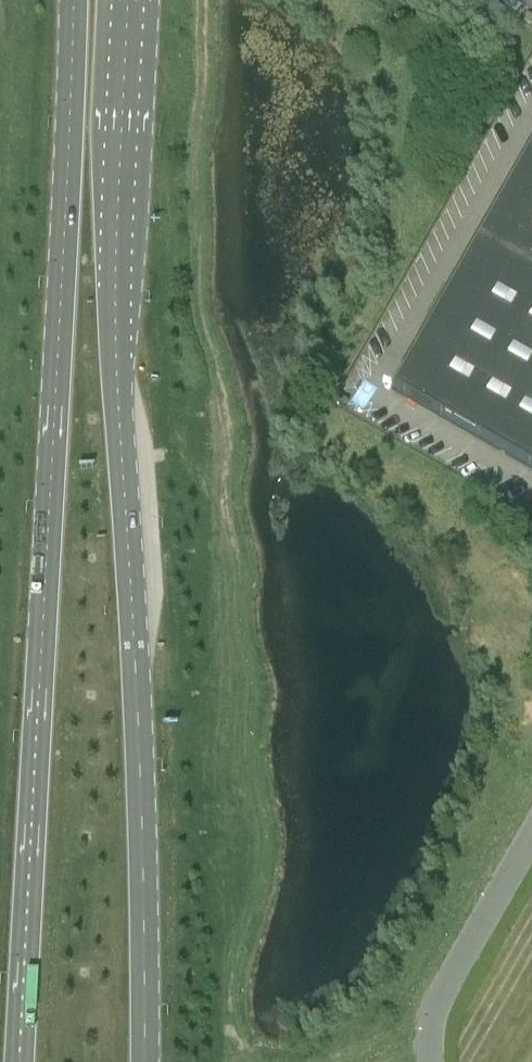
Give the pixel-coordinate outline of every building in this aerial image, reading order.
[(393,390),(531,469),(531,146),(393,390)]
